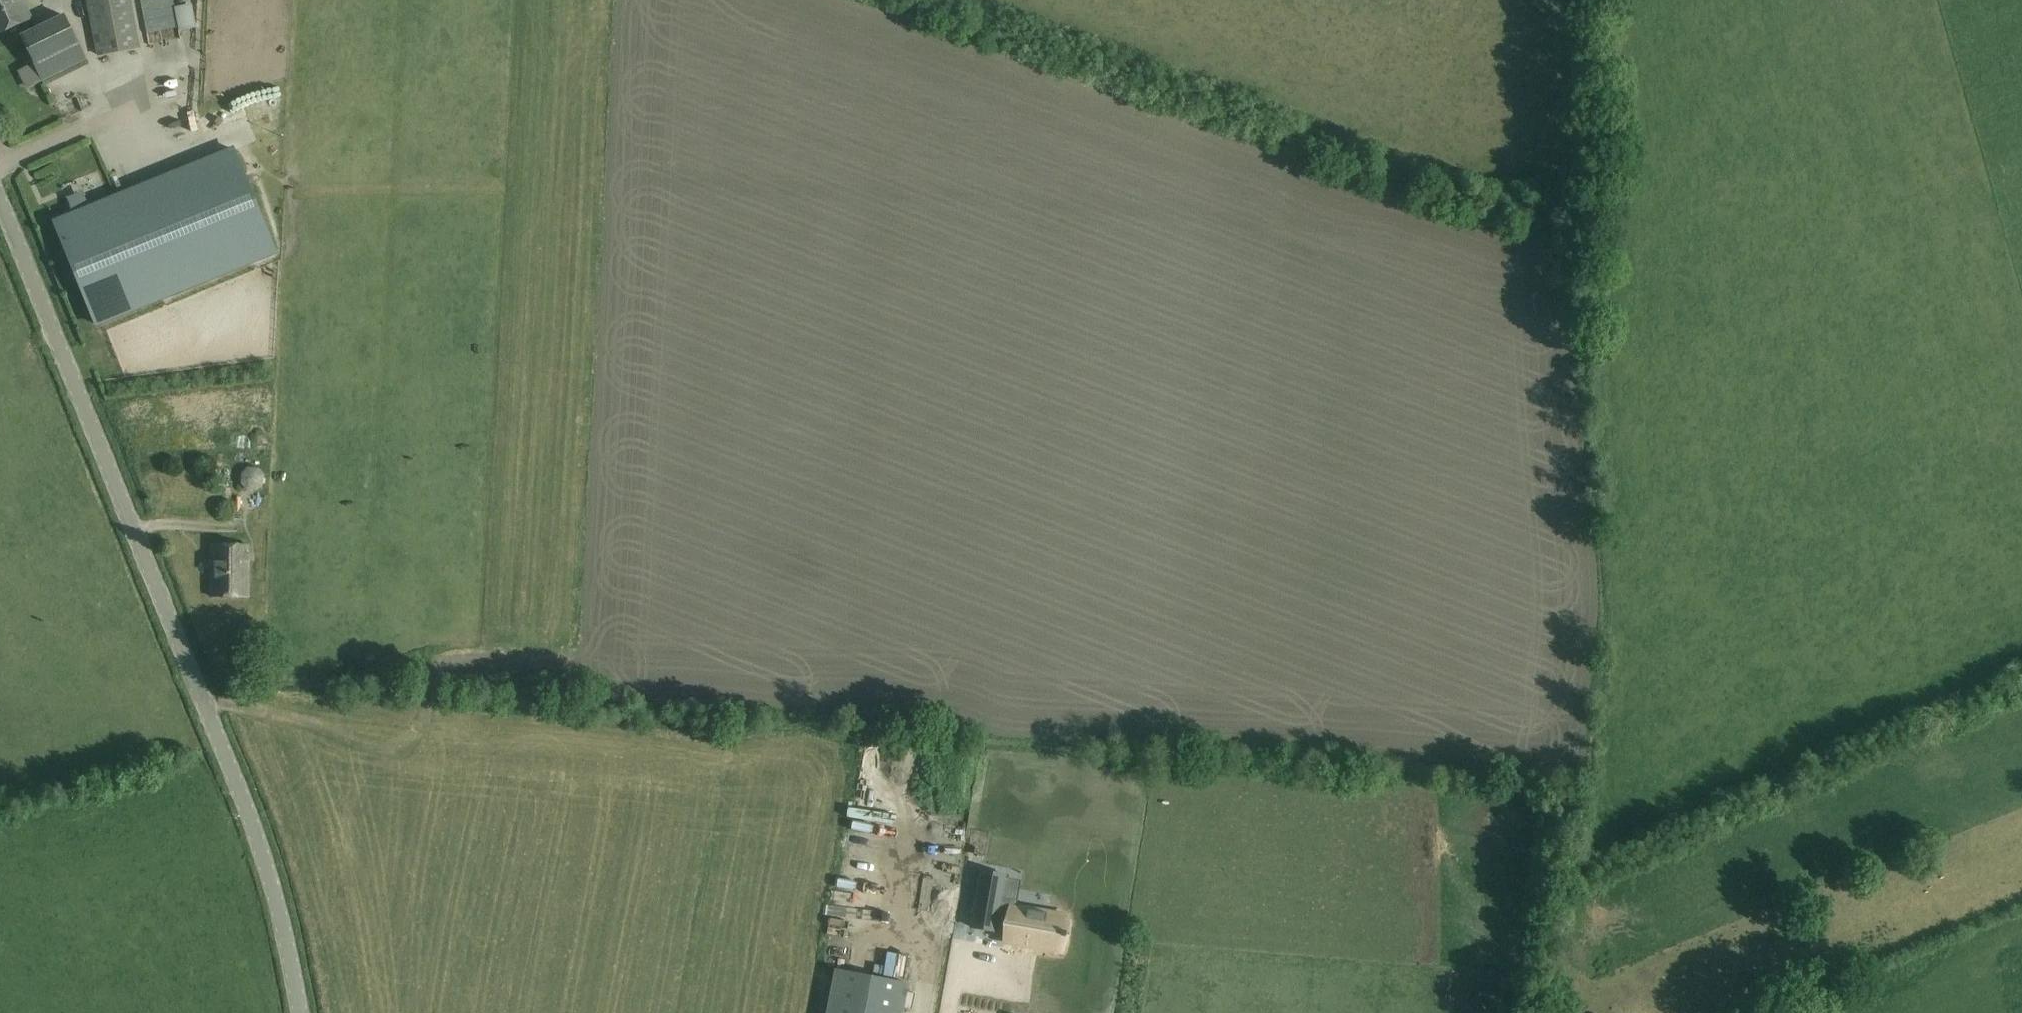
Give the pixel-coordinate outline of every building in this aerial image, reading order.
[(32,17),(24,0),(0,0),(0,33),(32,17)] [(95,39),(98,54),(139,47),(130,0),(87,0),(95,39)] [(191,24),(186,0),(174,3),(179,27),(191,24)] [(21,37),(22,39),(34,62),(33,63),(43,82),(87,60),(78,41),(77,41),(65,15),(21,37)] [(54,222),(63,245),(136,215),(127,193),(54,222)] [(257,461),(240,461),(239,501),(256,501),(257,461)] [(248,545),(212,544),(211,596),(247,597),(248,545)] [(1005,941),(1060,950),(1066,915),(1013,906),(1013,901),(1000,899),(1004,875),(981,871),(971,926),(995,930),(997,920),(1008,922),(1005,941)] [(835,893),(834,906),(861,908),(862,894),(835,893)] [(909,983),(834,968),(825,1012),(903,1012),(909,983)]
